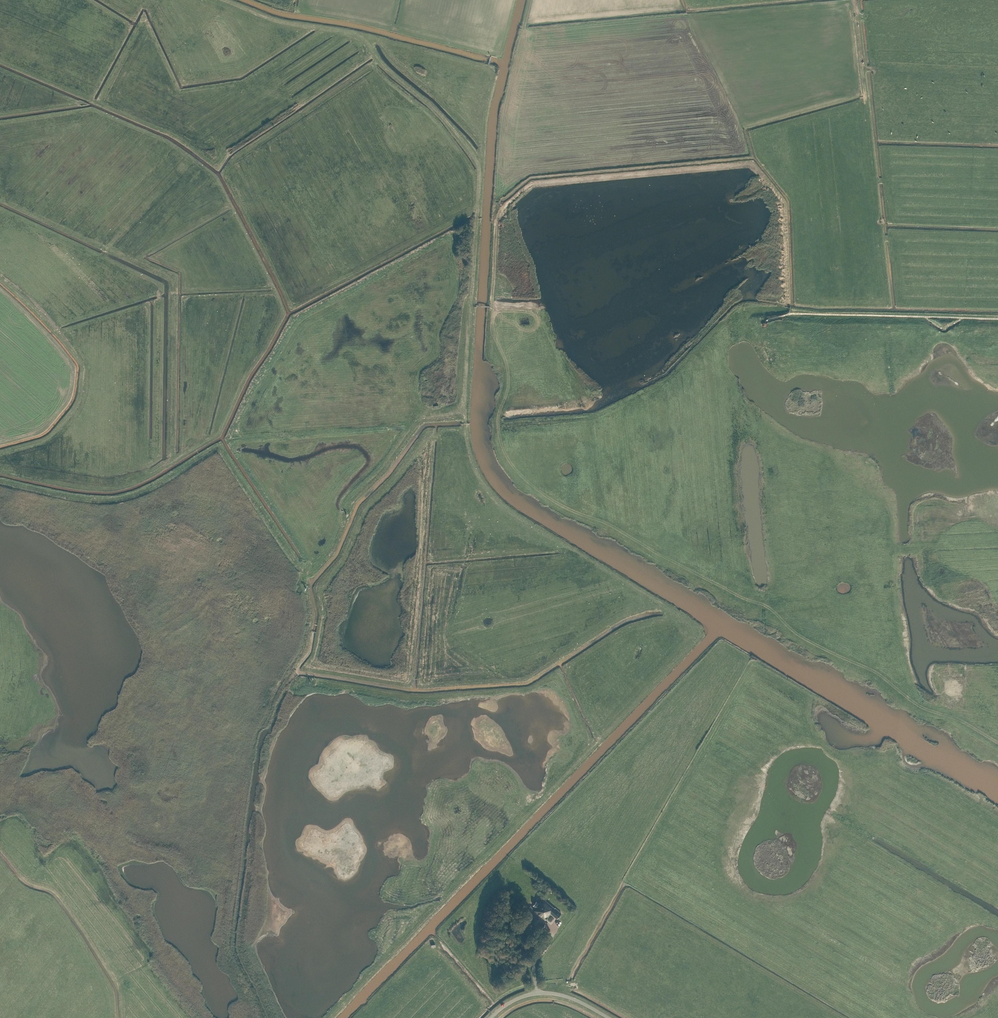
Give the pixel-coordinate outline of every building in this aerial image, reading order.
[(536,902),(533,905),(536,907),(533,910),(545,920),(551,913),(557,918),(561,913),(555,908),(554,908),(543,898),(539,904),(536,902)]
